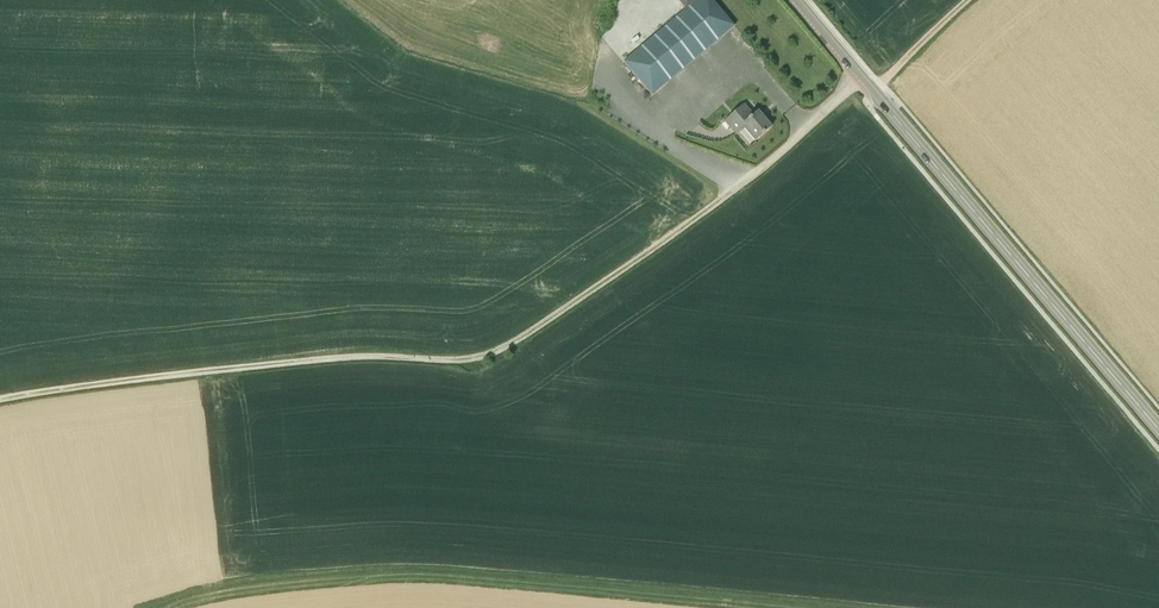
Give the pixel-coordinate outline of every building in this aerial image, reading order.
[(713,0),(677,0),(685,10),(623,62),(652,96),(735,26),(713,0)] [(744,105),(724,121),(736,135),(744,129),(755,142),(771,128),(757,112),(753,116),(744,105)]
